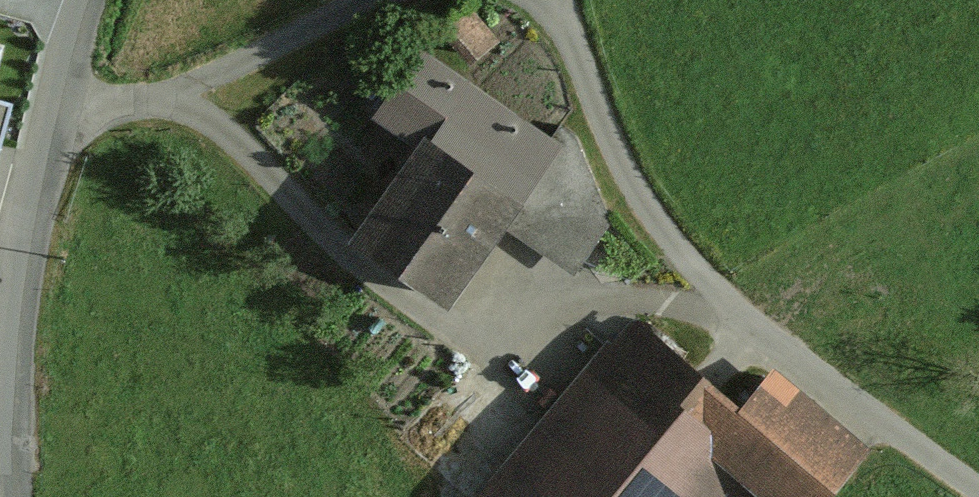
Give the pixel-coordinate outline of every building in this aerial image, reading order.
[(430,78),(389,136),(429,164),(364,257),(449,316),(554,165),(430,78)] [(629,356),(505,496),(752,496),(756,493),(760,496),(821,496),(858,455),(767,375),(717,432),(629,356)]
